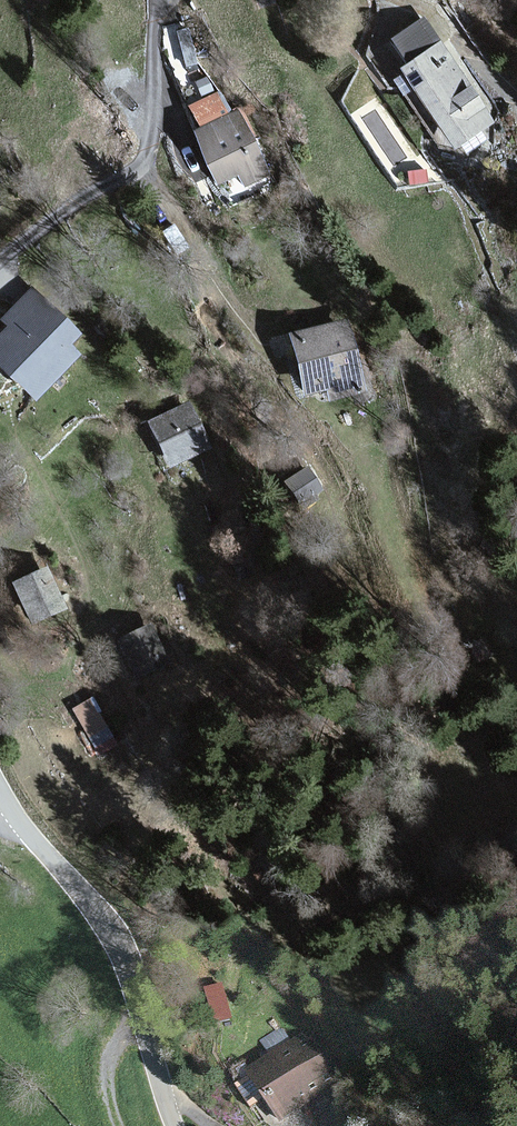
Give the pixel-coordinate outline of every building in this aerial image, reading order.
[(488,121),(419,23),(390,43),(404,64),(395,71),(450,148),(488,121)] [(194,122),(228,110),(220,87),(186,99),(194,122)] [(192,140),(217,193),(237,183),(243,196),(267,184),(250,150),(239,155),(224,126),(192,140)] [(33,410),(77,362),(65,350),(76,338),(27,292),(0,321),(0,329),(6,334),(0,340),(0,380),(33,410)] [(288,342),(303,400),(322,395),(326,410),(355,403),(336,329),(288,342)] [(143,429),(167,477),(209,456),(186,409),(143,429)] [(10,590),(29,631),(64,614),(45,574),(10,590)] [(117,642),(138,682),(169,666),(149,626),(117,642)] [(97,692),(73,702),(94,751),(118,741),(97,692)] [(227,977),(207,982),(216,1019),(236,1014),(227,977)] [(278,1125),(282,1125),(343,1087),(309,1035),(246,1076),(278,1125)]
